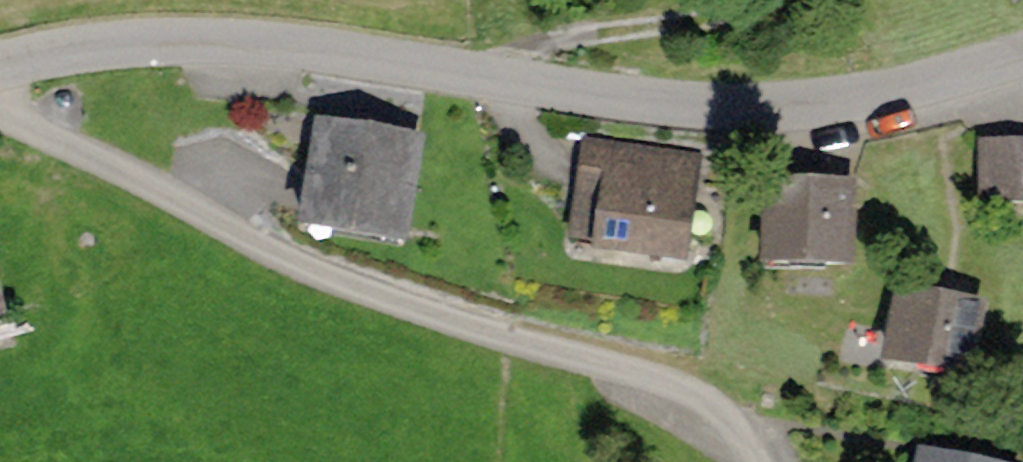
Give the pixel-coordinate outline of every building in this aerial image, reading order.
[(428,142),(316,121),(296,228),(408,248),(428,142)] [(979,141),(978,201),(1022,202),(1022,142),(979,141)] [(700,159),(583,145),(571,242),(594,244),(592,257),(688,268),(700,159)] [(863,187),(766,182),(762,270),(858,275),(863,187)] [(942,299),(898,290),(882,367),(969,385),(985,308),(942,299)] [(906,453),(905,461),(972,461),(906,453)]
